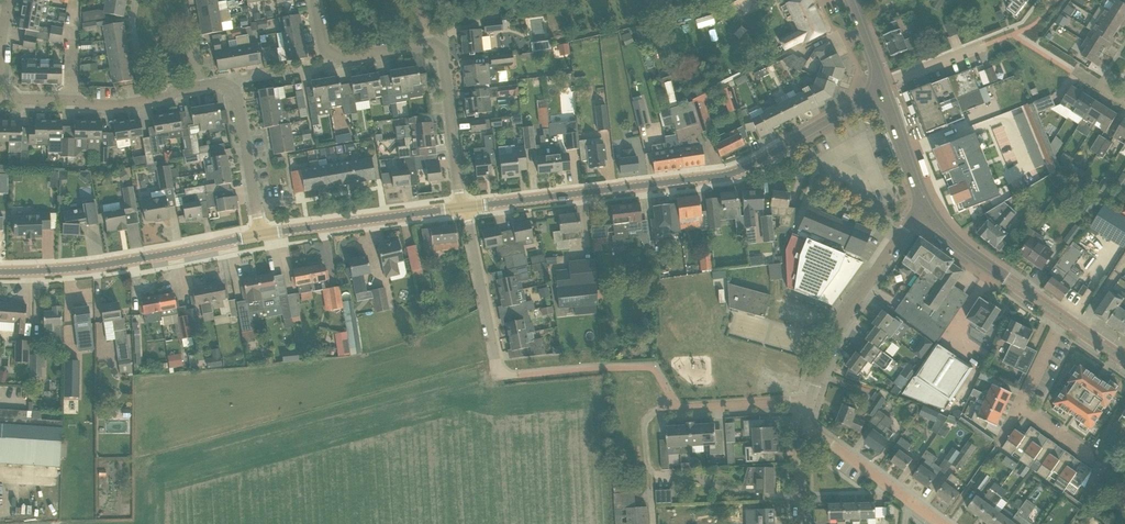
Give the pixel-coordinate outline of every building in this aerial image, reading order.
[(103,13),(123,17),(126,2),(113,0),(106,0),(103,13)] [(784,50),(803,40),(805,42),(825,32),(809,0),(794,0),(785,4),(799,31),(779,41),(784,50)] [(931,7),(937,11),(943,1),(941,0),(935,0),(931,7)] [(1011,3),(1007,9),(1016,16),(1026,3),(1026,2),(1025,1),(1026,0),(1008,0),(1011,3)] [(1124,21),(1124,5),(1117,0),(1106,0),(1116,6),(1112,12),(1111,12),(1124,21)] [(197,6),(199,20),(230,15),(229,9),(228,9),(226,1),(197,6)] [(40,18),(42,5),(23,2),(21,15),(40,18)] [(1063,11),(1071,16),(1076,10),(1068,5),(1063,11)] [(1117,31),(1120,25),(1123,27),(1124,24),(1124,21),(1111,12),(1112,12),(1106,8),(1099,20),(1117,31)] [(1001,10),(996,13),(999,21),(1005,18),(1001,10)] [(90,11),(82,13),(84,21),(91,20),(90,11)] [(1056,22),(1064,27),(1069,20),(1061,14),(1056,22)] [(29,31),(43,33),(44,27),(38,27),(40,18),(21,15),(19,29),(29,31)] [(199,20),(202,35),(213,33),(222,31),(221,23),(231,21),(230,15),(199,20)] [(279,18),(282,33),(302,29),(299,15),(289,16),(279,18)] [(247,18),(239,19),(241,26),(248,25),(247,18)] [(267,20),(257,22),(259,29),(268,27),(267,20)] [(1098,35),(1112,44),(1116,39),(1113,37),(1117,31),(1099,20),(1092,31),(1098,35)] [(484,23),(485,32),(502,30),(501,21),(484,23)] [(884,35),(892,57),(914,48),(911,39),(904,41),(896,21),(889,23),(892,32),(884,35)] [(95,22),(82,24),(84,32),(97,29),(95,22)] [(125,37),(123,22),(103,26),(105,41),(125,37)] [(257,22),(250,23),(251,31),(258,30),(257,22)] [(945,25),(950,37),(957,34),(952,22),(945,25)] [(635,27),(640,44),(648,41),(644,25),(635,27)] [(47,33),(62,36),(63,29),(51,26),(50,30),(48,30),(47,33)] [(282,33),(284,47),(304,43),(302,29),(282,33)] [(461,32),(464,54),(474,53),(482,51),(491,50),(489,36),(481,37),(480,30),(472,31),(461,32)] [(1049,32),(1044,39),(1048,42),(1053,35),(1049,32)] [(48,41),(61,43),(62,36),(47,33),(46,40),(48,40),(48,41)] [(221,34),(212,35),(213,41),(218,71),(233,69),(229,48),(221,49),(219,40),(222,39),(221,34)] [(242,35),(247,66),(261,64),(258,43),(249,45),(248,34),(242,35)] [(228,41),(229,48),(233,69),(247,66),(242,35),(235,36),(236,40),(228,41)] [(1085,42),(1103,53),(1106,47),(1109,49),(1112,44),(1098,35),(1093,41),(1088,38),(1085,42)] [(23,47),(33,49),(35,49),(36,38),(24,36),(23,47)] [(105,41),(108,55),(128,51),(125,37),(105,41)] [(549,39),(531,42),(532,51),(550,49),(549,39)] [(91,41),(81,42),(81,50),(92,49),(91,41)] [(816,48),(815,49),(818,55),(831,49),(828,42),(818,47),(816,48)] [(1082,56),(1098,66),(1101,61),(1099,59),(1103,53),(1085,42),(1082,47),(1086,49),(1082,56)] [(284,47),(287,62),(307,58),(304,43),(284,47)] [(558,45),(560,56),(570,54),(568,43),(558,45)] [(814,49),(809,57),(811,59),(818,55),(815,49),(814,49)] [(831,49),(818,55),(820,61),(834,55),(831,49)] [(262,51),(263,62),(270,61),(268,50),(262,51)] [(108,55),(110,69),(130,66),(128,51),(108,55)] [(793,68),(799,59),(793,54),(782,59),(786,66),(791,70),(793,68)] [(818,73),(818,74),(824,76),(839,81),(841,77),(844,69),(845,68),(842,63),(841,63),(838,58),(836,54),(834,55),(820,61),(822,65),(821,65),(819,69),(818,73)] [(494,64),(494,68),(511,66),(513,63),(512,55),(490,57),(491,64),(494,64)] [(793,68),(799,72),(807,61),(800,57),(799,59),(793,68)] [(48,85),(61,85),(62,65),(53,65),(53,60),(48,59),(48,85)] [(80,65),(81,71),(97,70),(96,63),(80,65)] [(466,78),(464,78),(465,86),(467,85),(467,87),(478,85),(489,84),(497,83),(499,81),(498,73),(496,71),(488,72),(487,64),(476,66),(465,67),(466,78)] [(21,84),(35,84),(35,65),(22,65),(21,84)] [(35,84),(48,85),(48,65),(35,65),(35,84)] [(110,69),(113,84),(133,80),(130,66),(110,69)] [(403,69),(409,101),(409,99),(422,96),(422,95),(428,94),(426,73),(419,75),(417,67),(403,69)] [(759,71),(762,77),(768,74),(765,68),(759,71)] [(986,71),(990,83),(998,80),(993,68),(986,71)] [(390,72),(393,89),(387,90),(389,104),(409,101),(403,69),(390,72)] [(923,109),(924,111),(979,89),(971,69),(911,93),(918,110),(923,109)] [(753,74),(756,80),(762,77),(759,71),(753,74)] [(364,76),(368,99),(376,98),(374,90),(381,89),(378,74),(364,76)] [(736,84),(746,79),(745,75),(734,80),(736,84)] [(351,114),(352,121),(358,120),(355,101),(361,100),(368,99),(364,76),(350,78),(353,94),(350,94),(351,98),(348,99),(351,114)] [(671,76),(661,79),(669,107),(674,124),(676,131),(677,132),(690,128),(700,125),(693,101),(680,106),(671,76)] [(824,76),(822,81),(835,85),(838,86),(839,81),(824,76)] [(343,106),(344,115),(351,114),(348,99),(343,100),(338,77),(325,79),(329,108),(343,106)] [(814,85),(810,87),(820,106),(824,104),(823,101),(831,97),(831,96),(834,94),(833,91),(835,85),(822,81),(816,78),(814,83),(814,85)] [(311,117),(312,126),(319,125),(317,116),(331,114),(329,108),(325,79),(311,82),(313,97),(310,97),(311,101),(308,102),(311,117)] [(718,91),(723,106),(737,101),(732,86),(730,87),(729,83),(722,86),(723,89),(718,91)] [(509,87),(508,87),(509,94),(512,96),(519,96),(518,86),(509,87)] [(1061,104),(1072,111),(1085,91),(1080,88),(1078,90),(1072,86),(1061,104)] [(475,98),(464,99),(466,117),(475,115),(475,113),(485,112),(492,111),(490,100),(490,98),(499,97),(499,95),(498,87),(485,89),(474,90),(475,98)] [(807,87),(801,90),(802,91),(810,109),(811,110),(820,106),(810,87),(808,88),(807,87)] [(920,117),(927,133),(965,118),(962,113),(992,101),(986,87),(979,89),(924,111),(925,114),(920,117)] [(257,99),(258,104),(260,104),(279,101),(279,100),(277,88),(258,91),(259,98),(257,99)] [(692,100),(693,101),(700,125),(702,132),(713,129),(704,102),(712,98),(709,91),(692,100)] [(789,97),(797,115),(810,109),(811,110),(810,109),(802,91),(795,94),(789,97)] [(1072,111),(1083,118),(1094,101),(1088,97),(1090,94),(1085,91),(1072,111)] [(776,104),(784,121),(797,115),(787,93),(781,96),(782,100),(776,104)] [(1038,113),(1038,114),(1044,112),(1056,107),(1051,95),(1033,102),(1036,108),(1038,113)] [(538,99),(539,127),(547,127),(546,99),(538,99)] [(639,126),(648,124),(642,99),(633,102),(639,126)] [(263,116),(263,117),(281,113),(279,101),(260,104),(262,110),(259,111),(260,116),(263,116)] [(1079,124),(1084,128),(1088,122),(1094,125),(1097,121),(1107,105),(1102,102),(1100,104),(1094,101),(1083,118),(1079,124)] [(305,102),(297,103),(298,109),(298,110),(306,109),(305,102)] [(1033,102),(1025,106),(1028,111),(1036,108),(1033,102)] [(218,104),(204,107),(208,130),(215,128),(214,121),(220,120),(221,124),(228,123),(226,110),(219,111),(218,104)] [(763,110),(773,131),(772,128),(784,121),(776,104),(763,110)] [(1101,129),(1106,132),(1117,115),(1111,111),(1112,108),(1107,105),(1097,121),(1103,126),(1101,129)] [(595,107),(597,131),(608,130),(606,106),(595,107)] [(191,112),(185,113),(186,117),(186,121),(187,126),(188,126),(189,135),(196,134),(201,131),(208,130),(204,107),(190,109),(191,112)] [(660,110),(665,127),(674,124),(669,107),(660,110)] [(755,129),(759,137),(773,131),(763,110),(762,110),(761,107),(749,113),(746,108),(741,111),(743,118),(743,119),(744,125),(745,131),(755,129)] [(1036,108),(1028,111),(1030,116),(1038,113),(1036,108)] [(1044,112),(1038,114),(1040,117),(1041,120),(1046,118),(1044,112)] [(179,113),(166,115),(170,139),(170,138),(170,139),(189,136),(189,135),(188,126),(187,126),(186,121),(186,117),(180,118),(179,113)] [(261,123),(262,129),(269,127),(270,129),(283,126),(281,113),(263,117),(264,123),(261,123)] [(1038,113),(1030,116),(1031,121),(1040,117),(1038,114),(1038,113)] [(162,132),(163,140),(170,139),(166,115),(152,117),(155,134),(162,132)] [(511,116),(512,125),(522,124),(521,115),(511,116)] [(403,127),(405,138),(436,135),(436,134),(436,132),(436,124),(432,124),(432,122),(420,124),(420,117),(423,117),(423,116),(405,118),(406,126),(403,127)] [(1040,117),(1031,121),(1033,125),(1041,122),(1041,120),(1040,117)] [(127,122),(131,145),(137,144),(136,137),(143,136),(140,119),(127,122)] [(470,122),(471,131),(492,129),(491,119),(470,122)] [(1124,119),(1113,137),(1118,140),(1121,136),(1124,139),(1124,120),(1124,119)] [(1,147),(2,141),(8,141),(9,121),(0,121),(0,147),(1,147)] [(15,147),(21,147),(21,141),(22,141),(22,121),(9,121),(8,141),(15,141),(15,147)] [(29,136),(28,145),(36,146),(48,146),(48,144),(49,121),(35,121),(35,125),(30,125),(29,125),(29,136)] [(48,146),(56,146),(56,138),(62,138),(62,122),(49,121),(48,144),(48,146)] [(82,150),(88,151),(88,148),(88,145),(88,122),(75,122),(74,139),(82,139),(82,150)] [(88,145),(88,148),(94,148),(95,148),(97,148),(98,147),(99,146),(101,146),(101,139),(102,122),(88,122),(88,145)] [(117,146),(118,147),(131,145),(127,122),(113,124),(115,133),(108,133),(107,147),(117,146)] [(1041,122),(1033,125),(1035,130),(1043,127),(1041,122)] [(270,129),(272,142),(292,138),(290,125),(270,129)] [(718,144),(714,146),(720,157),(744,145),(741,140),(747,137),(745,131),(744,125),(736,129),(728,133),(730,138),(718,144)] [(533,126),(522,127),(525,150),(529,149),(535,148),(538,174),(554,172),(549,129),(543,129),(543,136),(540,136),(541,145),(535,145),(534,130),(533,126)] [(1043,127),(1035,130),(1037,135),(1045,132),(1043,127)] [(549,129),(554,172),(569,171),(568,160),(567,153),(561,154),(559,134),(557,135),(556,128),(549,129)] [(690,128),(677,132),(677,135),(682,169),(704,166),(702,154),(701,146),(699,146),(695,140),(693,137),(690,128)] [(667,151),(670,171),(682,169),(677,135),(665,137),(664,129),(663,129),(665,140),(666,140),(667,151)] [(564,133),(566,150),(579,149),(578,141),(579,141),(578,131),(564,133)] [(1045,132),(1037,135),(1039,140),(1047,136),(1045,132)] [(189,135),(189,136),(191,149),(192,155),(199,154),(200,154),(196,134),(189,135)] [(335,136),(336,143),(352,141),(351,134),(335,136)] [(975,134),(933,151),(943,175),(945,175),(947,179),(948,179),(949,183),(948,183),(950,188),(949,188),(957,206),(958,205),(961,212),(1001,195),(996,182),(992,183),(977,148),(980,146),(975,134)] [(399,159),(414,157),(420,156),(422,156),(427,155),(424,155),(423,149),(434,147),(434,146),(438,145),(436,137),(437,137),(436,135),(405,138),(406,146),(397,147),(399,159)] [(475,163),(472,163),(473,171),(475,171),(476,177),(491,175),(490,165),(495,165),(494,152),(492,135),(484,136),(485,148),(486,156),(474,157),(475,163)] [(1090,150),(1097,154),(1106,139),(1099,135),(1090,150)] [(149,137),(153,155),(160,154),(157,136),(149,137)] [(1047,136),(1039,140),(1041,144),(1049,141),(1047,136)] [(142,138),(147,165),(154,163),(153,155),(149,137),(142,138)] [(272,142),(274,155),(294,151),(292,138),(272,142)] [(590,168),(590,170),(598,169),(598,167),(604,167),(604,161),(606,160),(604,145),(602,145),(601,139),(599,139),(601,139),(601,145),(590,146),(589,140),(579,141),(578,141),(579,149),(581,161),(588,161),(589,169),(590,168)] [(1097,154),(1103,158),(1112,143),(1106,139),(1097,154)] [(1049,141),(1041,144),(1043,149),(1051,146),(1051,145),(1049,141)] [(1055,155),(1055,156),(1061,146),(1053,141),(1051,145),(1051,146),(1053,150),(1055,155)] [(345,145),(346,152),(349,152),(349,151),(355,150),(354,144),(345,145)] [(336,146),(337,154),(346,152),(345,145),(336,146)] [(501,178),(519,176),(518,170),(526,169),(524,147),(512,148),(512,146),(498,147),(501,178)] [(1051,146),(1043,149),(1045,154),(1053,150),(1051,146)] [(618,159),(620,173),(638,171),(637,157),(632,158),(631,150),(623,150),(624,159),(618,159)] [(1053,150),(1045,154),(1047,158),(1055,155),(1053,150)] [(652,153),(655,173),(670,171),(667,151),(652,153)] [(192,155),(184,156),(185,164),(200,162),(199,154),(192,155)] [(1067,168),(1071,163),(1073,159),(1064,154),(1060,159),(1063,166),(1067,168)] [(204,166),(206,173),(229,169),(226,155),(204,159),(205,166),(204,166)] [(426,168),(427,182),(441,180),(440,170),(440,166),(439,166),(439,161),(436,161),(436,155),(427,156),(427,155),(422,156),(423,168),(426,168)] [(1055,155),(1047,158),(1049,163),(1057,160),(1055,156),(1055,155)] [(406,170),(391,172),(392,178),(393,184),(393,187),(407,185),(407,188),(411,188),(410,186),(417,185),(414,163),(415,163),(414,157),(404,158),(405,161),(406,170)] [(359,160),(363,182),(375,180),(371,158),(359,160)] [(348,162),(352,184),(363,182),(359,160),(348,162)] [(157,168),(161,191),(173,189),(171,179),(171,178),(170,170),(169,170),(168,161),(155,163),(157,168)] [(337,164),(340,186),(352,184),(348,162),(337,164)] [(1067,168),(1082,178),(1086,173),(1071,163),(1067,168)] [(325,166),(329,188),(340,186),(337,164),(325,166)] [(1059,164),(1051,167),(1053,174),(1061,169),(1059,164)] [(8,174),(8,165),(0,165),(0,174),(8,174)] [(314,168),(318,190),(329,188),(325,166),(314,168)] [(117,174),(123,183),(129,179),(129,178),(131,177),(130,168),(124,169),(124,170),(117,174)] [(303,170),(306,191),(318,190),(314,168),(303,170)] [(195,195),(205,193),(229,189),(228,184),(231,183),(229,169),(206,173),(207,181),(214,179),(215,184),(206,185),(184,189),(185,196),(195,195)] [(1061,169),(1049,178),(1056,187),(1068,179),(1061,169)] [(291,172),(295,193),(306,191),(303,170),(291,172)] [(59,171),(58,180),(67,180),(67,171),(59,171)] [(80,174),(89,182),(91,181),(90,171),(80,171),(80,174)] [(1123,172),(1116,182),(1124,187),(1124,174),(1123,172)] [(1098,189),(1103,192),(1108,184),(1103,181),(1098,189)] [(120,210),(104,213),(107,232),(118,230),(117,228),(127,226),(125,215),(137,213),(135,199),(133,187),(123,188),(125,204),(119,206),(120,210)] [(218,207),(219,213),(238,209),(236,196),(233,197),(232,189),(229,190),(229,189),(205,193),(208,209),(218,207)] [(746,228),(755,227),(753,209),(763,209),(762,190),(742,191),(743,210),(744,216),(746,228)] [(715,198),(706,199),(707,210),(708,215),(707,215),(708,229),(709,229),(710,230),(719,229),(718,221),(738,218),(738,210),(740,209),(739,200),(737,200),(736,192),(720,194),(721,199),(716,199),(715,198)] [(772,192),(770,207),(772,207),(771,215),(780,216),(778,227),(789,228),(795,208),(787,207),(788,194),(772,192)] [(199,217),(199,220),(203,219),(202,218),(209,217),(208,209),(205,193),(195,195),(196,202),(182,205),(185,219),(199,217)] [(679,220),(702,217),(699,196),(676,199),(677,203),(679,220)] [(143,210),(145,221),(162,218),(163,220),(169,219),(165,197),(142,201),(143,210)] [(1089,200),(1083,209),(1089,213),(1095,205),(1089,200)] [(83,209),(63,213),(65,224),(63,224),(62,235),(79,235),(80,223),(85,222),(86,226),(99,224),(95,203),(90,203),(82,205),(83,209)] [(677,203),(653,206),(655,219),(651,219),(653,236),(662,235),(661,225),(671,224),(671,221),(679,220),(677,203)] [(996,248),(1000,251),(1006,244),(1002,241),(1007,235),(1002,230),(1017,213),(1004,203),(985,214),(989,220),(978,234),(985,240),(986,240),(996,248)] [(639,204),(626,205),(628,223),(627,223),(628,232),(642,230),(641,221),(640,215),(639,204)] [(1123,248),(1124,246),(1124,217),(1105,204),(1090,228),(1123,248)] [(613,224),(615,244),(626,243),(626,240),(628,240),(627,223),(628,223),(626,205),(611,207),(613,224)] [(786,288),(831,306),(863,263),(855,260),(857,256),(859,257),(870,230),(855,224),(854,227),(847,224),(848,220),(843,218),(842,222),(819,212),(819,211),(808,206),(804,216),(798,230),(801,231),(799,237),(792,233),(785,250),(786,288)] [(26,235),(26,239),(34,238),(34,237),(41,237),(41,229),(50,229),(49,213),(33,214),(33,216),(14,217),(14,236),(26,235)] [(556,243),(557,250),(570,248),(569,239),(580,238),(578,215),(559,217),(560,232),(553,232),(554,243),(556,243)] [(761,216),(763,242),(774,241),(771,215),(761,216)] [(513,230),(506,231),(511,256),(514,269),(526,266),(523,254),(525,253),(523,244),(522,244),(522,241),(533,239),(529,221),(514,225),(512,227),(513,230)] [(591,227),(592,243),(608,242),(606,225),(591,227)] [(422,230),(424,252),(442,250),(442,251),(458,249),(455,226),(422,230)] [(496,250),(498,259),(511,256),(506,231),(500,232),(499,228),(482,231),(485,248),(496,246),(497,249),(496,250)] [(1030,257),(1044,267),(1054,252),(1041,243),(1045,238),(1031,228),(1025,237),(1030,240),(1025,248),(1024,247),(1022,249),(1023,250),(1020,254),(1028,260),(1030,257)] [(649,234),(640,240),(646,249),(649,247),(651,247),(650,247),(649,234)] [(1063,241),(1069,245),(1070,245),(1073,241),(1074,240),(1067,235),(1063,241)] [(896,311),(937,344),(967,299),(952,288),(964,272),(953,264),(954,262),(921,238),(902,264),(904,265),(900,270),(909,276),(913,271),(916,274),(917,273),(920,276),(896,311)] [(386,244),(377,246),(382,266),(383,266),(385,278),(390,277),(399,274),(397,263),(403,261),(399,241),(391,243),(386,244)] [(1073,241),(1070,245),(1069,245),(1049,273),(1053,276),(1043,289),(1061,302),(1083,273),(1074,266),(1085,250),(1073,241)] [(413,270),(414,275),(422,273),(416,245),(407,247),(412,271),(413,270)] [(531,264),(545,261),(544,254),(530,257),(531,264)] [(700,270),(711,270),(710,254),(699,254),(700,270)] [(762,256),(749,258),(750,266),(763,265),(762,256)] [(352,276),(355,294),(366,292),(362,274),(370,273),(369,268),(366,257),(349,260),(350,268),(346,268),(348,277),(352,276)] [(555,271),(559,309),(598,305),(595,283),(597,283),(595,261),(568,264),(569,270),(555,271)] [(768,265),(770,281),(782,279),(781,279),(780,264),(780,263),(776,264),(768,265)] [(546,264),(533,267),(534,273),(547,270),(546,264)] [(308,268),(313,292),(326,289),(324,281),(328,280),(327,271),(324,271),(323,265),(308,268)] [(500,281),(497,282),(499,294),(517,291),(522,289),(520,282),(529,280),(526,266),(514,269),(502,271),(503,279),(502,279),(500,281)] [(294,277),(292,277),(294,286),(297,286),(299,295),(301,294),(313,292),(308,268),(293,271),(294,277)] [(725,271),(712,273),(713,280),(726,278),(725,271)] [(273,275),(258,277),(261,293),(264,310),(277,307),(274,290),(278,290),(276,281),(274,281),(273,275)] [(245,301),(237,302),(242,332),(253,330),(249,312),(264,310),(261,293),(258,277),(243,280),(244,286),(242,287),(244,296),(245,301)] [(222,284),(207,287),(211,313),(213,312),(212,309),(220,308),(221,315),(214,316),(215,325),(230,323),(229,318),(231,318),(228,301),(227,300),(228,300),(229,299),(227,290),(226,290),(223,291),(222,284)] [(729,308),(764,318),(770,296),(727,284),(729,308)] [(1083,284),(1078,293),(1082,297),(1088,288),(1083,284)] [(547,285),(537,287),(540,298),(550,295),(547,285)] [(201,304),(202,314),(211,313),(207,287),(192,289),(193,296),(192,296),(193,305),(201,304)] [(328,288),(331,310),(342,308),(339,287),(328,288)] [(372,290),(376,313),(389,310),(384,288),(372,290)] [(509,307),(510,314),(527,311),(523,289),(522,289),(517,291),(499,294),(502,308),(509,307)] [(1095,314),(1107,323),(1111,326),(1124,336),(1124,310),(1118,306),(1122,300),(1117,297),(1110,292),(1101,305),(1095,314)] [(174,294),(158,296),(160,311),(161,311),(162,318),(177,315),(176,309),(179,308),(177,299),(175,300),(174,294)] [(288,295),(292,318),(293,322),(300,320),(296,294),(288,295)] [(288,295),(279,297),(281,307),(285,328),(292,326),(293,326),(293,322),(292,318),(288,295)] [(139,306),(141,315),(160,311),(158,296),(141,299),(142,305),(139,306)] [(977,329),(985,334),(986,332),(987,332),(1001,310),(992,304),(991,306),(980,299),(967,319),(978,326),(977,329)] [(234,300),(228,301),(231,318),(238,317),(234,300)] [(23,334),(23,327),(24,327),(26,305),(1,303),(0,310),(0,322),(15,323),(14,333),(23,334)] [(118,303),(101,305),(102,317),(103,321),(105,341),(116,340),(119,362),(120,373),(128,372),(132,372),(127,338),(124,318),(120,319),(118,303)] [(347,331),(351,355),(362,354),(361,348),(355,315),(351,316),(349,305),(343,306),(347,331)] [(552,306),(540,308),(541,316),(553,314),(552,306)] [(54,351),(62,351),(61,311),(60,311),(60,307),(52,307),(52,312),(43,312),(43,331),(54,331),(54,351)] [(72,309),(75,343),(91,341),(88,308),(72,309)] [(195,308),(187,310),(188,318),(191,332),(199,330),(195,308)] [(891,338),(904,322),(897,317),(895,320),(883,310),(878,316),(874,317),(874,321),(872,324),(876,326),(891,338)] [(509,324),(506,325),(508,337),(526,334),(524,325),(530,323),(527,311),(510,314),(512,322),(511,322),(509,324)] [(188,318),(178,319),(182,339),(192,337),(191,332),(188,318)] [(1012,320),(1003,340),(1012,344),(1005,358),(1009,360),(1017,364),(1015,368),(1019,370),(1027,374),(1037,352),(1026,346),(1034,331),(1022,326),(1022,325),(1012,320)] [(866,339),(869,342),(885,354),(893,343),(889,341),(891,338),(876,326),(872,332),(867,333),(868,337),(866,339)] [(335,333),(339,357),(351,355),(347,331),(335,333)] [(518,350),(520,357),(545,355),(542,338),(534,340),(532,332),(526,334),(508,337),(511,351),(517,350),(518,350)] [(933,344),(925,337),(913,353),(921,359),(933,344)] [(17,363),(28,363),(28,341),(17,341),(17,363)] [(874,362),(885,371),(893,360),(885,354),(869,342),(868,344),(863,345),(864,349),(859,355),(872,365),(874,362)] [(326,346),(324,353),(331,355),(333,348),(326,346)] [(902,394),(945,410),(973,368),(956,356),(955,357),(948,352),(948,351),(947,350),(946,351),(939,346),(917,379),(914,377),(902,394)] [(212,358),(206,359),(207,368),(222,366),(220,357),(218,348),(211,350),(212,358)] [(298,350),(282,352),(283,362),(299,361),(298,350)] [(846,377),(860,382),(862,376),(859,375),(860,373),(866,377),(875,367),(872,365),(859,355),(856,352),(854,355),(850,355),(850,360),(846,366),(849,368),(846,377)] [(181,353),(168,355),(169,368),(182,366),(181,353)] [(29,377),(42,378),(42,368),(45,368),(45,355),(30,354),(29,377)] [(65,361),(64,396),(79,397),(80,361),(65,361)] [(904,369),(910,373),(914,367),(909,363),(908,364),(908,363),(901,364),(900,365),(904,368),(904,369)] [(1108,385),(1096,378),(1097,377),(1081,366),(1080,368),(1075,365),(1069,373),(1074,376),(1069,383),(1070,383),(1066,388),(1066,387),(1054,404),(1056,405),(1053,409),(1061,415),(1064,411),(1070,415),(1071,414),(1076,417),(1075,418),(1081,423),(1078,427),(1086,433),(1089,428),(1091,429),(1117,391),(1116,390),(1119,386),(1111,380),(1108,385)] [(896,384),(902,388),(908,380),(906,378),(910,373),(904,369),(894,382),(896,384)] [(0,371),(0,383),(5,384),(8,373),(0,371)] [(981,373),(979,378),(993,384),(1004,390),(1007,384),(982,372),(982,373),(981,373)] [(890,393),(896,397),(902,388),(896,384),(890,393)] [(993,384),(988,396),(1007,404),(1012,393),(1004,390),(993,384)] [(866,412),(874,417),(874,418),(880,411),(879,410),(891,394),(886,392),(882,389),(878,394),(876,392),(871,399),(874,401),(866,412)] [(1002,415),(1007,404),(988,396),(983,406),(1002,415)] [(59,468),(62,427),(61,427),(62,422),(40,420),(41,412),(32,411),(33,403),(29,402),(28,411),(0,410),(0,464),(59,468)] [(837,422),(861,432),(865,422),(854,418),(857,410),(844,405),(837,422)] [(931,431),(937,434),(938,433),(944,425),(946,421),(948,418),(939,414),(940,413),(924,405),(919,415),(935,422),(931,431)] [(1002,415),(983,406),(980,413),(976,411),(971,420),(985,430),(989,423),(997,426),(1002,415)] [(865,442),(880,453),(888,441),(894,433),(886,427),(891,419),(880,411),(874,418),(874,417),(868,426),(874,430),(865,442)] [(1118,435),(1124,425),(1124,412),(1123,415),(1119,421),(1119,420),(1112,430),(1118,435)] [(948,418),(946,421),(955,425),(958,418),(949,415),(948,418)] [(753,435),(753,438),(780,437),(780,433),(777,433),(776,427),(760,428),(760,422),(761,422),(761,421),(745,422),(745,435),(753,435)] [(690,423),(692,446),(704,445),(703,425),(694,425),(694,422),(690,423)] [(679,426),(680,447),(680,453),(693,453),(692,446),(690,423),(687,423),(687,426),(679,426)] [(732,423),(726,423),(727,442),(734,442),(736,442),(735,429),(733,429),(732,423)] [(710,445),(710,455),(724,454),(723,440),(716,441),(715,424),(703,425),(704,445),(710,445)] [(679,426),(666,427),(668,452),(675,452),(674,447),(680,447),(679,426)] [(1016,429),(1002,448),(1012,455),(1015,451),(1022,456),(1026,451),(1027,452),(1034,442),(1040,433),(1031,427),(1025,436),(1016,429)] [(746,449),(747,462),(763,461),(763,460),(762,460),(762,453),(778,452),(778,447),(781,447),(780,437),(753,438),(754,448),(746,449)] [(891,462),(904,471),(912,460),(905,455),(912,445),(901,437),(894,447),(899,451),(891,462)] [(1051,454),(1057,445),(1048,439),(1042,448),(1034,442),(1027,452),(1026,451),(1020,460),(1029,467),(1036,458),(1043,464),(1044,464),(1051,454)] [(952,464),(961,470),(977,447),(969,441),(960,453),(952,464)] [(945,459),(952,464),(960,453),(953,447),(945,459)] [(913,477),(928,488),(936,476),(942,468),(934,463),(938,458),(927,450),(922,457),(926,460),(922,466),(913,477)] [(1061,476),(1068,466),(1075,457),(1065,451),(1059,460),(1051,454),(1044,464),(1043,464),(1037,473),(1047,479),(1053,471),(1060,476),(1061,476)] [(695,457),(693,457),(693,462),(693,465),(694,465),(701,464),(701,462),(695,457)] [(1006,457),(1003,463),(1014,468),(1017,462),(1006,457)] [(1087,483),(1097,487),(1106,466),(1097,462),(1087,483)] [(1078,489),(1092,470),(1083,463),(1076,472),(1068,466),(1061,476),(1060,476),(1054,485),(1063,491),(1070,482),(1078,489)] [(1017,473),(1023,478),(1030,469),(1024,464),(1017,473)] [(748,468),(744,482),(756,483),(756,493),(774,493),(775,468),(763,468),(757,468),(748,468)] [(974,485),(982,491),(991,479),(983,473),(974,485)] [(937,495),(951,505),(959,494),(952,489),(959,479),(952,475),(945,484),(945,483),(937,495)] [(613,479),(614,493),(641,492),(641,487),(640,476),(616,477),(616,479),(613,479)] [(967,508),(979,517),(1001,486),(995,482),(982,500),(976,496),(967,508)] [(989,523),(992,523),(1000,513),(994,509),(1007,491),(1001,486),(979,517),(989,523)] [(672,502),(672,489),(656,489),(656,503),(672,502)] [(616,523),(648,523),(647,507),(630,508),(630,505),(624,506),(623,493),(614,494),(616,523)] [(1065,497),(1061,503),(1077,513),(1080,508),(1065,497)] [(1013,506),(1019,510),(1024,503),(1018,499),(1013,506)] [(838,519),(838,522),(845,522),(845,504),(838,505),(837,503),(832,503),(831,505),(829,505),(830,520),(838,519)] [(869,519),(876,519),(875,503),(860,504),(861,523),(869,523),(869,519)] [(845,504),(845,522),(846,522),(846,520),(853,520),(853,523),(861,523),(860,504),(845,504)] [(1083,517),(1089,522),(1095,514),(1083,506),(1081,509),(1081,508),(1079,511),(1080,511),(1081,509),(1086,513),(1083,517)] [(758,523),(775,523),(774,509),(746,510),(747,521),(758,520),(758,523)] [(1011,521),(1000,513),(992,523),(1009,523),(1011,521)] [(1017,514),(1011,521),(1009,523),(1031,523),(1017,514)]
